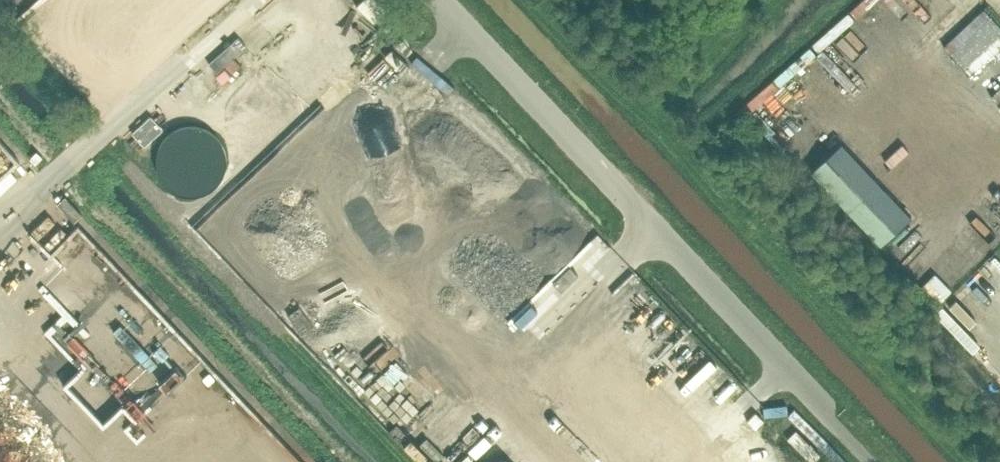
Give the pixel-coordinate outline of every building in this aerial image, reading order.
[(238,36),(209,62),(217,71),(246,45),(238,36)]
